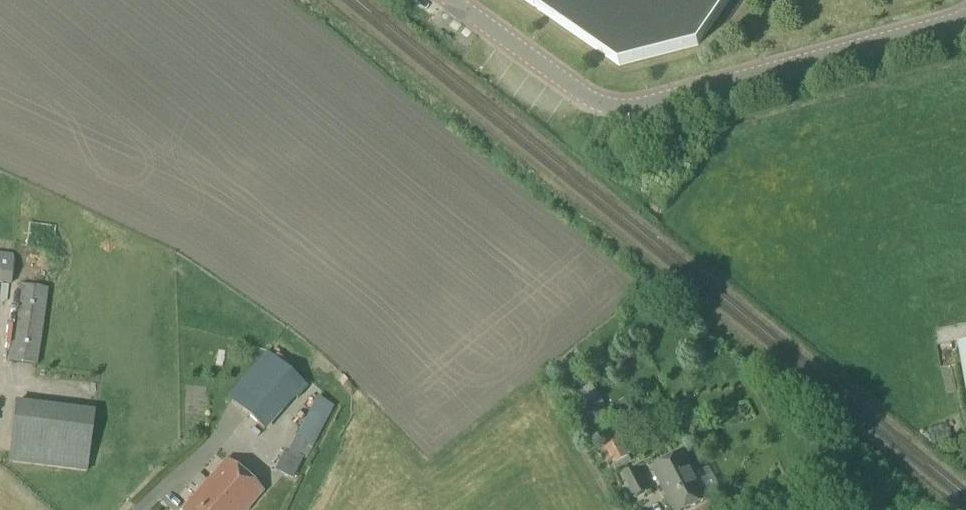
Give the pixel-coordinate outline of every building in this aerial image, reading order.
[(619,67),(698,46),(730,0),(523,0),(619,67)] [(0,253),(0,284),(11,285),(14,255),(0,253)] [(37,367),(48,289),(19,285),(8,363),(37,367)] [(957,343),(965,391),(965,341),(957,343)] [(264,430),(303,385),(267,353),(228,398),(264,430)] [(583,417),(604,403),(591,383),(571,398),(583,417)] [(86,472),(94,413),(16,403),(9,462),(86,472)] [(599,412),(588,417),(599,438),(610,432),(599,412)] [(617,471),(632,464),(629,457),(630,457),(616,431),(600,440),(613,466),(615,465),(617,471)] [(683,455),(654,470),(674,509),(688,509),(707,500),(683,455)] [(262,492),(226,460),(183,509),(247,509),(262,492)] [(636,471),(624,477),(636,499),(647,493),(636,471)] [(874,509),(894,509),(886,500),(877,508),(874,509)]
